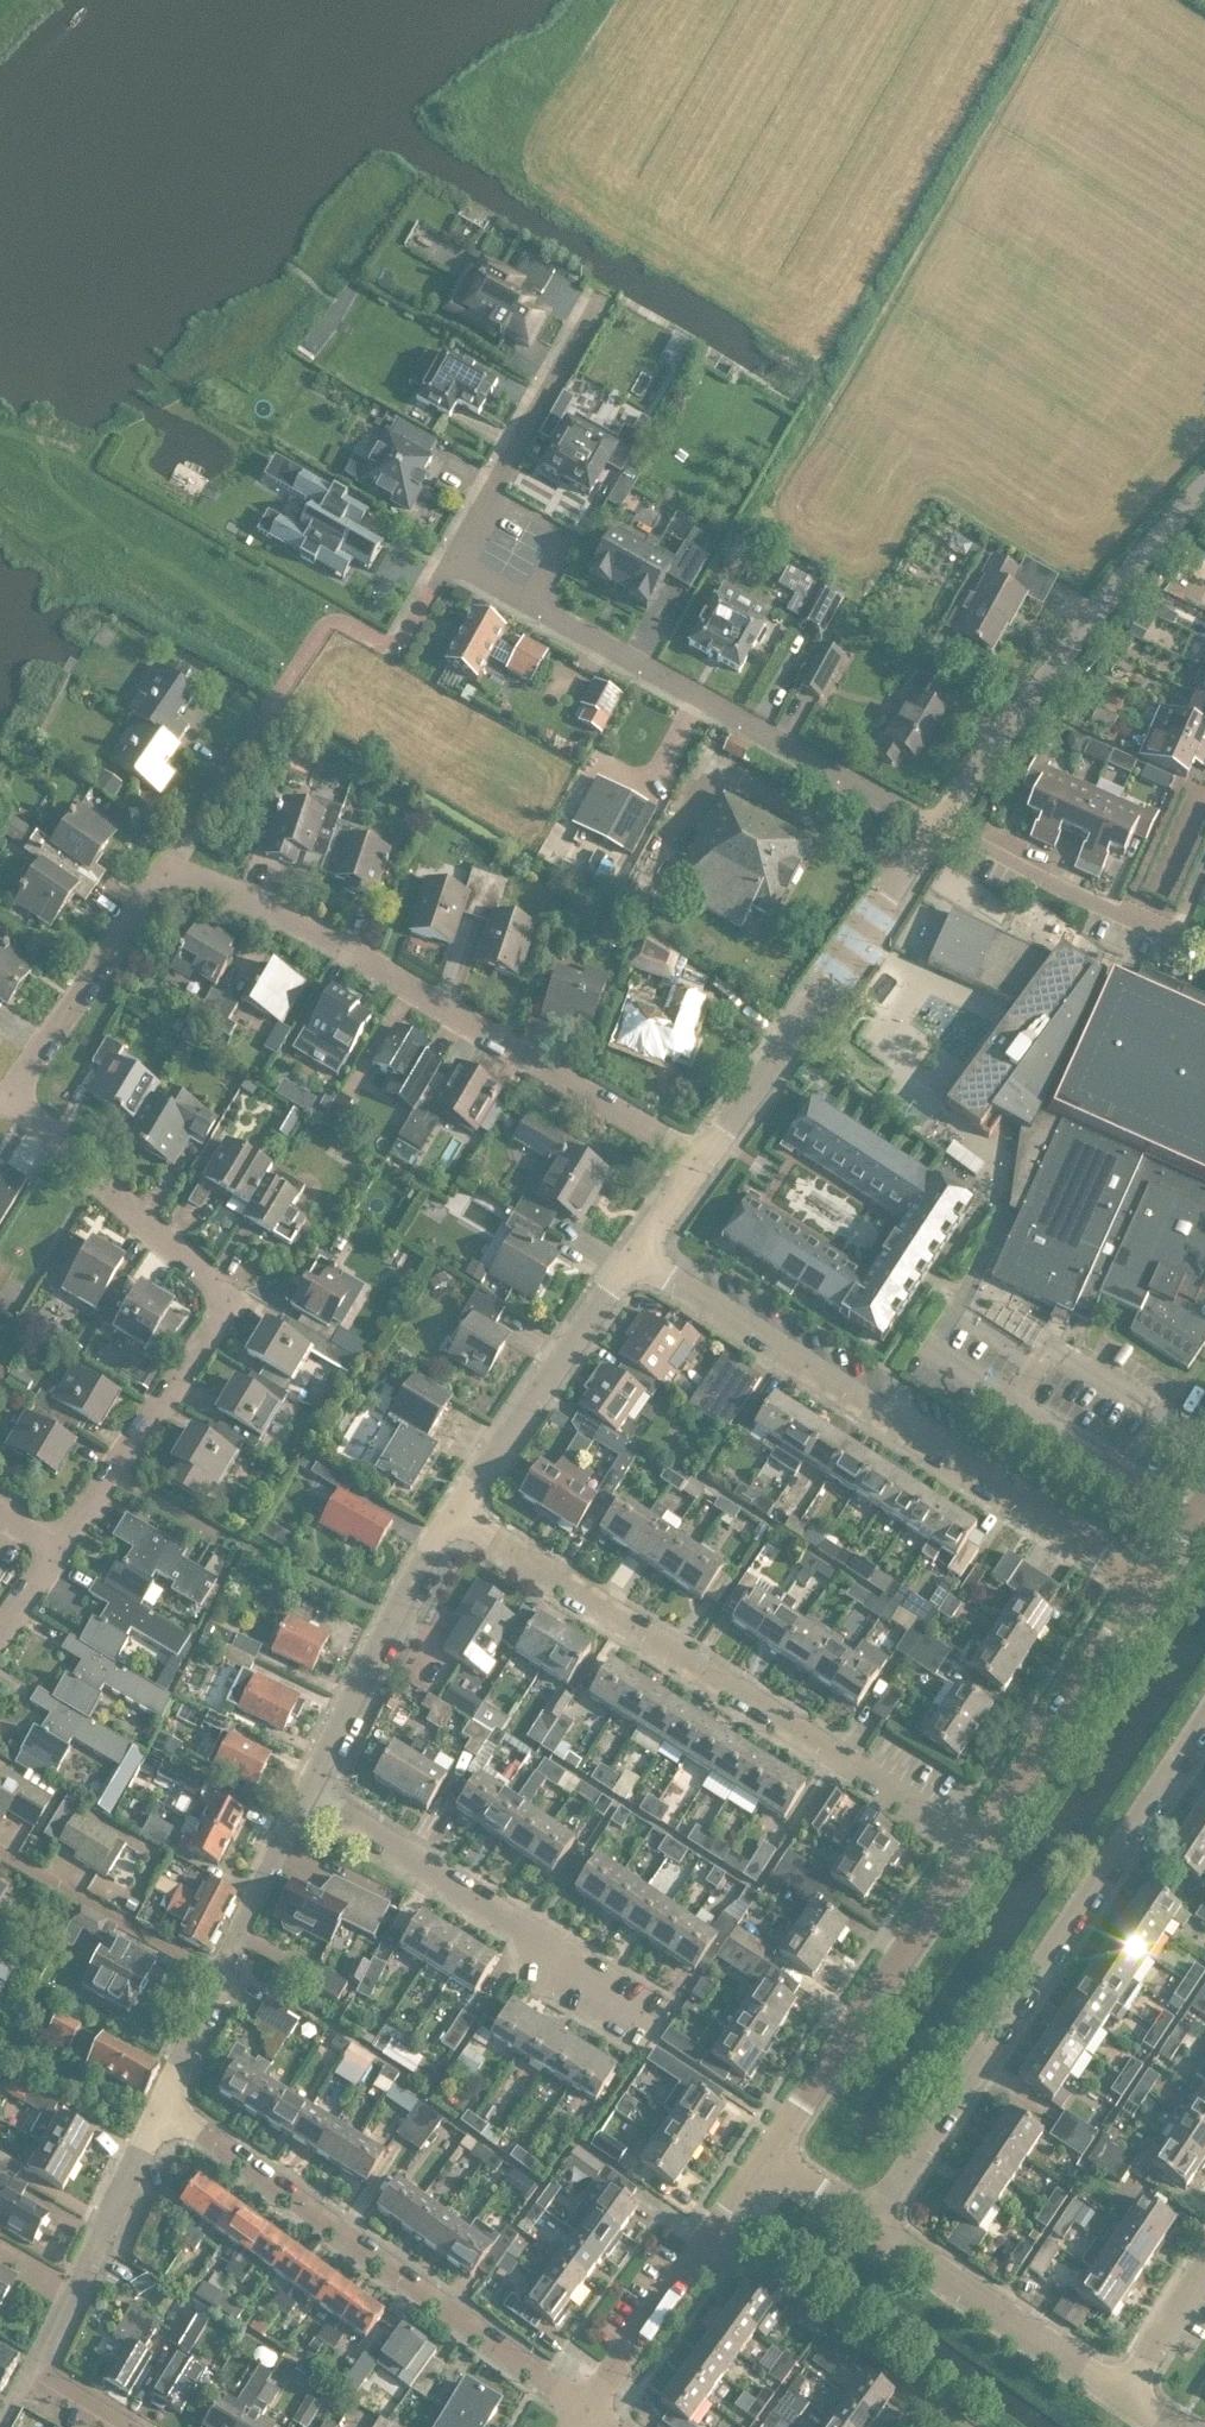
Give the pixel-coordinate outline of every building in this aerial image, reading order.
[(508,335),(528,346),(547,313),(528,302),(534,292),(542,296),(555,274),(524,256),(513,275),(494,265),(481,287),(470,280),(452,312),(504,342),(508,335)] [(443,353),(416,400),(449,419),(458,402),(479,414),(497,383),(443,353)] [(561,418),(549,412),(537,433),(548,440),(561,418)] [(566,423),(541,468),(558,478),(560,479),(561,479),(569,483),(568,484),(570,485),(571,485),(588,495),(606,464),(620,472),(649,422),(641,417),(632,432),(624,428),(617,440),(575,416),(570,425),(566,423)] [(391,500),(408,509),(418,491),(419,491),(419,489),(423,482),(424,482),(424,481),(424,480),(426,476),(422,474),(431,459),(426,457),(435,443),(397,421),(389,435),(387,435),(378,451),(377,452),(370,465),(370,464),(369,466),(360,482),(376,491),(376,492),(377,492),(378,492),(390,499),(390,500),(391,500)] [(334,574),(339,566),(347,571),(352,561),(363,568),(378,541),(358,529),(368,511),(285,464),(275,482),(302,497),(287,524),(272,515),(262,533),(334,574)] [(689,590),(707,558),(683,544),(674,560),(655,549),(654,551),(616,528),(611,536),(610,536),(590,571),(590,572),(588,576),(607,587),(610,583),(629,594),(627,598),(646,609),(648,605),(649,605),(665,576),(689,590)] [(252,538),(246,535),(242,541),(248,544),(252,538)] [(1192,561),(1201,565),(1204,556),(1204,554),(1197,551),(1192,561)] [(1019,572),(992,557),(983,574),(990,577),(976,602),(967,597),(961,608),(958,606),(946,628),(959,635),(960,633),(991,650),(1004,624),(1007,626),(1024,594),(1011,586),(1019,572)] [(714,598),(688,644),(709,655),(708,656),(709,657),(710,656),(717,660),(717,661),(718,662),(719,661),(739,672),(764,626),(762,624),(747,616),(755,601),(722,583),(714,598)] [(798,627),(819,639),(843,597),(821,585),(798,627)] [(1148,612),(1160,618),(1164,609),(1165,608),(1153,602),(1148,612)] [(546,650),(522,636),(515,649),(497,638),(504,626),(473,608),(445,658),(476,675),(488,654),(506,665),(506,666),(529,679),(546,650)] [(1130,629),(1142,636),(1150,623),(1138,616),(1130,629)] [(1115,649),(1124,653),(1130,637),(1121,634),(1115,649)] [(940,643),(936,649),(947,655),(950,649),(940,643)] [(798,686),(819,698),(842,655),(821,644),(798,686)] [(566,662),(557,657),(551,669),(559,674),(566,662)] [(1133,667),(1117,660),(1114,668),(1130,675),(1133,667)] [(185,676),(190,668),(182,662),(176,670),(185,676)] [(137,719),(170,742),(175,745),(188,726),(176,718),(194,692),(154,664),(136,691),(150,700),(137,719)] [(884,736),(880,733),(871,748),(892,762),(901,748),(916,757),(946,708),(932,700),(941,686),(913,669),(896,697),(905,702),(884,736)] [(1204,669),(1193,693),(1204,698),(1204,670),(1204,669)] [(585,705),(577,719),(601,733),(608,719),(622,694),(592,678),(579,702),(585,705)] [(1193,693),(1183,715),(1204,727),(1204,698),(1193,693)] [(1204,733),(1204,727),(1183,715),(1164,707),(1153,732),(1204,756),(1204,744),(1201,742),(1204,733)] [(170,742),(137,719),(134,717),(117,741),(129,749),(118,765),(158,793),(172,773),(156,762),(170,742)] [(1153,732),(1142,756),(1185,776),(1192,762),(1204,768),(1204,756),(1153,732)] [(722,751),(742,762),(750,747),(729,736),(722,751)] [(1113,749),(1108,762),(1130,772),(1136,759),(1113,749)] [(1039,818),(1030,837),(1041,842),(1070,779),(1047,769),(1049,763),(1035,757),(1022,785),(1036,791),(1027,812),(1039,818)] [(349,768),(345,779),(352,781),(355,770),(349,768)] [(122,784),(103,771),(93,785),(112,798),(122,784)] [(1166,787),(1171,776),(1160,772),(1156,782),(1166,787)] [(629,853),(654,807),(596,776),(572,821),(629,853)] [(1073,833),(1093,790),(1070,779),(1041,842),(1054,848),(1063,828),(1073,833)] [(1093,790),(1073,833),(1087,839),(1074,868),(1085,873),(1117,800),(1093,790)] [(670,889),(742,927),(752,908),(770,918),(811,841),(723,794),(712,815),(710,814),(670,889)] [(278,813),(264,854),(293,863),(298,849),(324,858),(337,820),(342,807),(313,798),(310,806),(283,797),(280,808),(278,807),(276,812),(278,813)] [(419,800),(413,811),(424,818),(431,806),(419,800)] [(1098,879),(1102,869),(1111,850),(1123,855),(1132,834),(1145,840),(1158,812),(1144,805),(1141,811),(1117,800),(1085,873),(1098,879)] [(36,832),(30,841),(95,886),(104,872),(92,863),(114,831),(78,806),(72,815),(67,811),(65,814),(70,818),(52,843),(36,832)] [(337,820),(324,858),(320,872),(346,881),(343,891),(371,900),(383,865),(385,866),(387,860),(385,859),(388,848),(361,839),(364,829),(337,820)] [(84,900),(95,886),(30,841),(23,850),(40,862),(30,876),(32,878),(24,890),(19,886),(16,890),(21,893),(16,900),(50,924),(73,892),(84,900)] [(597,869),(604,855),(595,850),(587,864),(589,865),(597,869)] [(489,868),(474,863),(472,871),(486,875),(489,868)] [(597,869),(589,865),(581,880),(589,884),(597,869)] [(477,909),(485,885),(488,876),(486,875),(472,871),(471,870),(464,892),(427,879),(409,932),(448,945),(462,904),(477,909)] [(503,891),(485,885),(477,909),(473,920),(489,925),(476,964),(514,977),(532,925),(496,912),(503,891)] [(1029,892),(1020,903),(1028,909),(1036,898),(1029,892)] [(949,912),(926,963),(1019,1005),(945,1106),(988,1137),(1002,1119),(1021,1127),(1009,1209),(1020,1213),(991,1279),(1055,1307),(1058,1301),(1073,1308),(1070,1314),(1087,1322),(1099,1295),(1138,1312),(1129,1332),(1187,1370),(1204,1342),(1204,1281),(1204,1280),(1204,997),(1141,968),(1133,987),(1112,977),(1108,985),(1097,980),(1097,978),(1092,976),(1094,973),(1060,948),(1053,958),(949,912)] [(190,975),(191,972),(214,985),(230,958),(225,955),(233,941),(212,928),(210,932),(195,923),(171,964),(190,975)] [(667,979),(673,962),(659,957),(663,946),(641,932),(629,965),(667,979)] [(3,1002),(7,1004),(27,975),(12,965),(19,956),(6,948),(8,945),(4,943),(2,946),(0,944),(0,1006),(3,1002)] [(540,974),(547,976),(552,959),(546,957),(540,974)] [(277,1023),(280,1024),(305,982),(273,963),(264,978),(255,972),(238,1000),(277,1023)] [(541,1015),(569,1024),(572,1013),(591,1020),(606,975),(586,968),(582,979),(555,971),(541,1015)] [(187,1013),(207,1026),(224,997),(211,989),(202,1005),(195,1000),(187,1013)] [(632,999),(615,1044),(660,1060),(663,1052),(686,1060),(693,1042),(688,1040),(703,1000),(671,989),(664,1010),(632,999)] [(311,1026),(296,1051),(335,1074),(346,1055),(369,1017),(346,1004),(349,1000),(332,990),(311,1026)] [(118,991),(113,999),(122,1005),(127,996),(118,991)] [(224,997),(207,1026),(228,1038),(236,1025),(227,1020),(237,1004),(224,997)] [(277,1023),(263,1047),(276,1054),(290,1030),(280,1024),(277,1023)] [(373,1063),(372,1064),(393,1077),(383,1093),(412,1110),(439,1065),(421,1055),(426,1046),(394,1027),(373,1063)] [(185,1031),(180,1038),(184,1040),(189,1044),(194,1036),(185,1031)] [(94,1092),(136,1117),(150,1095),(157,1084),(115,1059),(122,1047),(106,1038),(92,1062),(107,1071),(94,1092)] [(189,1044),(184,1040),(176,1053),(188,1060),(196,1048),(189,1044)] [(274,1056),(258,1085),(272,1093),(289,1064),(274,1056)] [(414,1109),(397,1137),(410,1144),(420,1150),(437,1124),(444,1118),(455,1124),(476,1137),(481,1128),(486,1131),(501,1106),(491,1100),(498,1088),(462,1068),(455,1081),(448,1077),(430,1110),(418,1102),(414,1109)] [(242,1090),(252,1095),(257,1085),(248,1080),(242,1090)] [(275,1094),(309,1114),(317,1100),(284,1080),(275,1094)] [(334,1129),(351,1099),(337,1092),(320,1121),(334,1129)] [(173,1110),(150,1095),(136,1117),(124,1137),(166,1162),(183,1133),(201,1144),(216,1119),(180,1098),(173,1110)] [(800,1153),(827,1112),(811,1102),(781,1147),(791,1154),(794,1149),(800,1153)] [(288,1105),(281,1118),(294,1126),(302,1113),(288,1105)] [(820,1165),(846,1125),(827,1112),(800,1153),(820,1165)] [(551,1133),(526,1118),(513,1138),(548,1159),(540,1173),(547,1178),(532,1204),(522,1198),(514,1212),(546,1230),(558,1209),(576,1220),(605,1172),(576,1155),(581,1147),(553,1130),(551,1133)] [(839,1178),(865,1137),(846,1125),(820,1165),(839,1178)] [(884,1150),(865,1137),(839,1178),(858,1190),(884,1150)] [(251,1171),(257,1160),(224,1140),(203,1177),(235,1196),(228,1208),(241,1215),(248,1204),(249,1205),(264,1179),(251,1171)] [(408,1167),(417,1152),(398,1142),(390,1156),(408,1167)] [(983,1164),(953,1142),(944,1154),(975,1176),(983,1164)] [(877,1203),(903,1162),(884,1150),(858,1190),(877,1203)] [(896,1215),(922,1175),(903,1162),(877,1203),(896,1215)] [(5,1196),(13,1201),(26,1178),(4,1165),(0,1171),(0,1204),(5,1196)] [(248,1204),(241,1215),(290,1244),(305,1219),(290,1210),(297,1199),(303,1188),(272,1169),(266,1180),(264,1179),(249,1205),(248,1204)] [(922,1175),(896,1215),(906,1222),(894,1241),(888,1249),(882,1257),(870,1276),(841,1257),(815,1298),(882,1341),(926,1273),(970,1206),(922,1175)] [(739,1248),(765,1208),(758,1203),(761,1198),(751,1192),(722,1237),(739,1248)] [(765,1208),(739,1248),(758,1261),(784,1220),(765,1208)] [(546,1230),(514,1212),(505,1227),(515,1233),(491,1273),(498,1276),(513,1286),(531,1297),(556,1256),(537,1245),(546,1230)] [(777,1273),(803,1232),(784,1220),(758,1261),(777,1273)] [(796,1285),(822,1245),(803,1232),(777,1273),(796,1285)] [(92,1242),(63,1292),(93,1310),(95,1308),(105,1315),(118,1297),(120,1293),(108,1286),(123,1260),(92,1242)] [(822,1245),(796,1285),(815,1298),(841,1257),(822,1245)] [(297,1324),(324,1340),(329,1343),(332,1345),(338,1334),(339,1333),(328,1327),(347,1295),(336,1289),(344,1274),(319,1259),(291,1305),(304,1313),(297,1324)] [(472,1262),(466,1273),(481,1282),(487,1270),(472,1262)] [(429,1282),(434,1290),(448,1281),(443,1273),(429,1282)] [(105,1315),(100,1324),(113,1331),(143,1350),(158,1358),(164,1347),(179,1323),(165,1314),(170,1304),(139,1286),(131,1300),(120,1293),(118,1297),(105,1315)] [(451,1357),(484,1376),(503,1343),(488,1334),(505,1306),(476,1289),(457,1321),(461,1323),(454,1336),(462,1340),(451,1357)] [(324,1340),(297,1324),(284,1316),(277,1329),(266,1322),(247,1353),(265,1364),(258,1377),(286,1393),(311,1350),(321,1357),(329,1343),(324,1340)] [(620,1356),(624,1359),(660,1384),(667,1389),(679,1373),(668,1366),(684,1343),(692,1348),(700,1337),(679,1322),(672,1333),(648,1316),(620,1356)] [(338,1334),(332,1345),(348,1354),(354,1344),(338,1334)] [(82,1348),(67,1339),(60,1349),(76,1358),(82,1348)] [(162,1364),(154,1359),(139,1384),(147,1388),(162,1364)] [(615,1372),(606,1365),(578,1405),(580,1407),(604,1423),(615,1431),(643,1391),(651,1397),(660,1384),(624,1359),(615,1372)] [(701,1385),(689,1404),(726,1429),(760,1377),(732,1359),(710,1391),(701,1385)] [(49,1415),(65,1425),(73,1430),(80,1417),(97,1427),(116,1396),(71,1369),(53,1399),(55,1400),(39,1390),(32,1403),(47,1413),(49,1415)] [(228,1418),(221,1430),(242,1442),(253,1449),(261,1437),(263,1438),(281,1407),(280,1406),(287,1394),(251,1373),(244,1385),(235,1380),(217,1411),(228,1418)] [(401,1426),(376,1469),(410,1489),(435,1446),(425,1440),(451,1396),(414,1374),(388,1418),(401,1426)] [(754,1399),(736,1427),(748,1435),(753,1426),(769,1436),(762,1446),(773,1452),(771,1456),(800,1412),(774,1395),(766,1407),(754,1399)] [(4,1446),(54,1475),(72,1445),(58,1436),(65,1425),(49,1415),(47,1413),(32,1403),(22,1415),(4,1446)] [(594,1438),(604,1423),(580,1407),(571,1420),(582,1427),(552,1474),(539,1465),(519,1496),(546,1513),(577,1464),(594,1438)] [(795,1472),(804,1459),(824,1428),(800,1412),(771,1456),(795,1472)] [(235,1454),(242,1442),(221,1430),(210,1423),(203,1435),(191,1428),(173,1459),(182,1465),(171,1483),(201,1501),(212,1483),(219,1486),(237,1456),(235,1454)] [(581,1492),(593,1474),(577,1464),(546,1513),(574,1530),(583,1516),(595,1524),(639,1450),(619,1437),(620,1435),(615,1431),(604,1423),(594,1438),(621,1454),(597,1494),(593,1499),(581,1492)] [(824,1428),(804,1459),(829,1476),(850,1445),(824,1428)] [(850,1445),(829,1476),(854,1492),(875,1461),(850,1445)] [(305,1453),(298,1466),(310,1473),(318,1460),(305,1453)] [(875,1461),(854,1492),(880,1509),(900,1478),(887,1469),(891,1464),(878,1455),(875,1461)] [(318,1460),(310,1473),(337,1490),(318,1524),(345,1539),(347,1536),(374,1551),(391,1520),(344,1494),(352,1481),(318,1460)] [(667,1483),(676,1470),(669,1465),(660,1478),(667,1483)] [(688,1478),(676,1470),(667,1483),(671,1485),(665,1493),(674,1498),(688,1478)] [(900,1478),(880,1509),(905,1525),(925,1494),(900,1478)] [(733,1495),(742,1500),(749,1489),(741,1484),(733,1495)] [(697,1497),(722,1513),(728,1504),(703,1488),(697,1497)] [(749,1489),(742,1500),(751,1506),(758,1495),(749,1489)] [(925,1494),(905,1525),(930,1541),(950,1510),(925,1494)] [(645,1516),(620,1500),(599,1531),(624,1548),(645,1516)] [(645,1516),(624,1548),(649,1565),(670,1533),(659,1525),(667,1513),(653,1504),(645,1516)] [(738,1511),(728,1504),(722,1513),(733,1520),(738,1511)] [(947,1570),(959,1578),(977,1550),(965,1542),(975,1527),(950,1510),(930,1541),(921,1554),(932,1562),(941,1549),(955,1558),(947,1570)] [(785,1527),(793,1532),(799,1522),(791,1517),(785,1527)] [(799,1522),(793,1532),(801,1537),(807,1527),(799,1522)] [(170,1591),(200,1608),(217,1579),(181,1558),(186,1550),(143,1524),(137,1534),(119,1524),(111,1537),(131,1550),(121,1566),(116,1563),(103,1584),(116,1592),(140,1606),(152,1585),(148,1582),(154,1573),(174,1585),(170,1591)] [(767,1530),(760,1525),(750,1540),(757,1545),(767,1530)] [(282,1531),(275,1543),(289,1551),(296,1539),(282,1531)] [(675,1582),(701,1544),(691,1538),(686,1544),(670,1533),(649,1565),(675,1582)] [(820,1548),(829,1554),(835,1544),(826,1538),(820,1548)] [(713,1552),(701,1544),(675,1582),(700,1599),(721,1567),(708,1559),(713,1552)] [(843,1565),(850,1554),(842,1549),(835,1560),(843,1565)] [(795,1563),(802,1567),(809,1556),(803,1551),(795,1563)] [(1006,1586),(1021,1562),(1007,1553),(991,1577),(1006,1586)] [(858,1560),(850,1554),(843,1565),(851,1571),(858,1560)] [(809,1556),(802,1567),(804,1568),(797,1580),(805,1585),(820,1563),(809,1556)] [(1021,1562),(1006,1586),(1019,1595),(1035,1571),(1021,1562)] [(730,1620),(756,1637),(783,1595),(774,1589),(760,1579),(759,1580),(746,1571),(722,1606),(734,1614),(730,1620)] [(1035,1571),(1019,1595),(1032,1604),(1048,1580),(1035,1571)] [(190,1636),(140,1606),(116,1592),(103,1584),(98,1580),(89,1595),(108,1606),(97,1624),(91,1620),(78,1641),(115,1663),(128,1642),(124,1640),(130,1629),(177,1658),(190,1636)] [(890,1601),(892,1598),(899,1586),(890,1580),(881,1595),(890,1601)] [(1048,1580),(1032,1604),(1042,1610),(1044,1611),(1060,1588),(1048,1580)] [(501,1641),(513,1621),(514,1619),(496,1607),(502,1598),(476,1582),(458,1610),(465,1615),(443,1650),(486,1677),(496,1662),(489,1658),(501,1641)] [(847,1595),(853,1599),(860,1588),(854,1585),(847,1595)] [(908,1592),(899,1586),(892,1598),(901,1604),(908,1592)] [(860,1588),(853,1599),(863,1606),(870,1595),(860,1588)] [(788,1615),(795,1604),(783,1595),(756,1637),(781,1654),(801,1623),(788,1615)] [(901,1604),(892,1598),(890,1601),(881,1595),(878,1600),(887,1606),(896,1613),(902,1604),(901,1604)] [(1003,1619),(1035,1640),(1051,1616),(1044,1611),(1042,1610),(1032,1604),(1019,1595),(1003,1619)] [(939,1612),(950,1619),(960,1603),(949,1596),(939,1612)] [(896,1613),(887,1606),(880,1617),(889,1623),(896,1613)] [(204,1634),(227,1646),(255,1660),(261,1646),(238,1635),(242,1627),(236,1620),(224,1614),(213,1615),(204,1634)] [(528,1631),(513,1621),(501,1641),(515,1650),(514,1652),(541,1668),(563,1632),(537,1616),(528,1631)] [(801,1623),(781,1654),(805,1670),(831,1632),(808,1616),(803,1624),(801,1623)] [(271,1652),(311,1671),(327,1637),(288,1618),(271,1652)] [(916,1646),(924,1634),(928,1627),(916,1619),(896,1651),(908,1658),(916,1646)] [(1018,1665),(1035,1640),(1003,1619),(986,1644),(1018,1665)] [(590,1649),(563,1632),(541,1668),(567,1685),(590,1649)] [(831,1632),(805,1670),(830,1688),(851,1657),(837,1648),(843,1639),(831,1632)] [(950,1651),(924,1634),(916,1646),(942,1663),(950,1651)] [(150,1714),(161,1720),(173,1697),(163,1692),(115,1663),(78,1641),(69,1635),(61,1649),(81,1662),(70,1679),(65,1675),(51,1697),(57,1701),(89,1719),(102,1698),(98,1696),(104,1686),(150,1714)] [(202,1635),(197,1644),(208,1650),(213,1640),(202,1635)] [(969,1669),(1001,1690),(1018,1665),(986,1644),(985,1646),(979,1641),(964,1661),(971,1666),(969,1669)] [(830,1688),(855,1705),(876,1674),(886,1659),(862,1643),(852,1658),(851,1657),(830,1688)] [(225,1702),(238,1709),(282,1730),(290,1714),(296,1717),(304,1702),(297,1699),(299,1696),(249,1672),(255,1660),(227,1646),(221,1659),(242,1669),(225,1702)] [(942,1663),(916,1646),(908,1658),(935,1675),(942,1663)] [(610,1661),(588,1694),(614,1711),(635,1678),(610,1661)] [(659,1693),(635,1678),(614,1711),(638,1726),(659,1693)] [(894,1682),(873,1713),(885,1721),(906,1690),(894,1682)] [(940,1712),(941,1712),(973,1733),(989,1708),(957,1687),(956,1688),(947,1682),(932,1706),(935,1708),(940,1712)] [(19,1751),(21,1752),(15,1760),(40,1775),(45,1766),(56,1773),(70,1750),(67,1748),(72,1739),(119,1767),(132,1745),(89,1719),(57,1701),(51,1697),(38,1687),(29,1701),(49,1714),(39,1731),(33,1728),(19,1751)] [(560,1713),(562,1714),(572,1700),(558,1691),(544,1712),(556,1720),(560,1713)] [(388,1693),(381,1707),(391,1712),(398,1698),(388,1693)] [(440,1728),(453,1708),(429,1693),(422,1704),(431,1710),(426,1718),(440,1728)] [(662,1741),(682,1707),(659,1693),(638,1726),(630,1739),(653,1754),(662,1741)] [(468,1696),(459,1711),(470,1719),(480,1703),(468,1696)] [(477,1712),(472,1720),(491,1732),(494,1728),(500,1732),(508,1720),(482,1704),(477,1712)] [(706,1723),(682,1707),(662,1741),(685,1756),(706,1723)] [(918,1733),(956,1758),(973,1733),(941,1712),(940,1712),(935,1708),(918,1733)] [(207,1763),(254,1787),(270,1756),(225,1734),(232,1721),(209,1710),(203,1724),(222,1733),(207,1763)] [(560,1713),(556,1720),(539,1746),(552,1754),(572,1721),(562,1714),(560,1713)] [(472,1720),(470,1719),(461,1733),(470,1738),(464,1749),(476,1757),(486,1742),(491,1732),(472,1720)] [(731,1738),(706,1723),(685,1756),(710,1772),(731,1738)] [(491,1732),(486,1742),(496,1749),(505,1735),(500,1732),(494,1728),(491,1732)] [(160,1735),(153,1750),(175,1761),(183,1746),(160,1735)] [(733,1786),(755,1753),(731,1738),(710,1772),(733,1786)] [(394,1745),(374,1778),(400,1794),(428,1748),(418,1741),(413,1749),(409,1755),(394,1745)] [(428,1748),(400,1794),(426,1809),(446,1777),(431,1768),(439,1755),(428,1748)] [(146,1752),(144,1756),(139,1767),(151,1774),(159,1759),(146,1752)] [(139,1767),(144,1756),(138,1753),(133,1764),(139,1767)] [(563,1762),(575,1770),(581,1761),(568,1753),(563,1762)] [(755,1753),(733,1786),(758,1802),(779,1769),(755,1753)] [(509,1784),(521,1765),(514,1761),(511,1766),(509,1764),(500,1778),(509,1784)] [(543,1761),(536,1774),(545,1779),(553,1767),(543,1761)] [(187,1818),(229,1839),(242,1813),(199,1791),(205,1780),(182,1769),(181,1771),(163,1762),(156,1775),(176,1785),(177,1782),(186,1786),(181,1797),(194,1803),(187,1818)] [(600,1765),(592,1778),(601,1784),(609,1771),(600,1765)] [(553,1767),(545,1779),(557,1786),(564,1774),(553,1767)] [(779,1769),(758,1802),(782,1817),(803,1784),(779,1769)] [(0,1775),(0,1818),(0,1819),(6,1809),(34,1826),(50,1799),(55,1789),(28,1773),(23,1782),(4,1770),(1,1775),(0,1775)] [(620,1778),(609,1771),(601,1784),(612,1790),(620,1778)] [(456,1808),(480,1825),(502,1791),(507,1783),(497,1777),(492,1785),(478,1776),(456,1808)] [(841,1796),(828,1787),(803,1824),(816,1833),(841,1796)] [(526,1807),(502,1791),(480,1825),(503,1841),(526,1807)] [(657,1802),(646,1795),(639,1807),(649,1813),(657,1802)] [(67,1797),(53,1819),(66,1828),(80,1805),(67,1797)] [(611,1803),(602,1797),(593,1810),(603,1816),(611,1803)] [(1196,1810),(1204,1816),(1204,1797),(1196,1810)] [(669,1809),(657,1802),(649,1813),(662,1821),(669,1809)] [(83,1818),(77,1815),(60,1842),(78,1853),(75,1858),(97,1871),(117,1840),(104,1832),(112,1821),(90,1807),(83,1818)] [(549,1823),(526,1807),(503,1841),(527,1857),(549,1823)] [(630,1815),(620,1809),(612,1822),(621,1828),(630,1815)] [(1196,1810),(1180,1835),(1204,1851),(1204,1816),(1196,1810)] [(894,1852),(896,1849),(884,1842),(892,1830),(864,1811),(839,1848),(847,1853),(879,1874),(887,1863),(890,1865),(894,1865),(898,1858),(897,1854),(894,1852)] [(151,1817),(141,1836),(163,1848),(173,1828),(151,1817)] [(179,1846),(217,1865),(229,1839),(187,1818),(179,1833),(184,1835),(179,1846)] [(574,1840),(549,1823),(527,1857),(551,1873),(574,1840)] [(689,1841),(695,1845),(704,1832),(697,1827),(689,1841)] [(730,1848),(704,1832),(695,1845),(722,1861),(730,1848)] [(1204,1871),(1204,1851),(1180,1835),(1164,1858),(1198,1881),(1204,1871)] [(667,1857),(676,1845),(667,1839),(659,1852),(667,1857)] [(755,1881),(774,1850),(761,1842),(742,1874),(755,1881)] [(676,1845),(667,1857),(679,1864),(686,1851),(676,1845)] [(780,1858),(778,1861),(806,1880),(822,1891),(831,1878),(814,1867),(786,1849),(780,1858)] [(863,1899),(879,1874),(847,1853),(831,1878),(847,1888),(863,1899)] [(616,1883),(622,1873),(598,1856),(575,1890),(600,1906),(616,1883)] [(813,1904),(822,1891),(806,1880),(778,1861),(769,1874),(797,1893),(813,1904)] [(706,1882),(707,1883),(716,1889),(725,1876),(715,1868),(706,1882)] [(622,1873),(616,1883),(600,1906),(623,1922),(645,1889),(622,1873)] [(166,1895),(174,1899),(221,1924),(235,1896),(207,1882),(199,1896),(180,1887),(161,1877),(155,1890),(166,1895)] [(282,1926),(283,1930),(296,1936),(300,1934),(302,1931),(328,1944),(340,1920),(372,1936),(372,1937),(373,1938),(389,1905),(333,1877),(332,1879),(334,1879),(325,1897),(293,1881),(288,1891),(284,1889),(280,1890),(274,1903),(276,1907),(279,1908),(275,1918),(284,1922),(282,1926)] [(1146,1887),(1130,1911),(1163,1933),(1171,1921),(1181,1928),(1189,1916),(1146,1887)] [(623,1922),(646,1938),(669,1905),(645,1889),(623,1922)] [(747,1889),(738,1903),(749,1909),(757,1895),(747,1889)] [(168,1910),(174,1899),(166,1895),(161,1906),(168,1910)] [(138,1904),(129,1899),(124,1907),(133,1912),(138,1904)] [(206,1952),(221,1924),(174,1899),(168,1910),(167,1912),(185,1922),(178,1937),(206,1952)] [(753,1902),(749,1909),(748,1910),(752,1912),(761,1912),(763,1909),(753,1902)] [(813,1904),(796,1931),(828,1952),(845,1926),(829,1915),(813,1904)] [(646,1938),(670,1954),(693,1921),(669,1905),(646,1938)] [(1203,1905),(1195,1917),(1204,1923),(1204,1906),(1203,1905)] [(80,1908),(74,1919),(66,1935),(74,1939),(80,1930),(106,1943),(81,1987),(127,2013),(154,1964),(108,1938),(114,1927),(80,1908)] [(1114,1935),(1147,1957),(1163,1933),(1130,1911),(1114,1935)] [(400,1949),(426,1965),(447,1931),(420,1915),(400,1949)] [(707,1931),(693,1921),(670,1954),(693,1970),(703,1957),(712,1963),(720,1953),(728,1940),(737,1927),(738,1926),(723,1915),(715,1927),(711,1925),(707,1931)] [(776,1953),(737,1927),(728,1940),(767,1966),(776,1953)] [(470,1946),(447,1931),(426,1965),(449,1979),(470,1946)] [(812,1976),(828,1952),(796,1931),(780,1955),(796,1965),(812,1976)] [(1147,1957),(1114,1935),(1098,1958),(1131,1980),(1147,1957)] [(778,2028),(794,2004),(778,1993),(786,1980),(767,1966),(728,1940),(720,1953),(746,1970),(762,1982),(745,2007),(778,2028)] [(470,1946),(449,1979),(473,1994),(494,1961),(470,1946)] [(360,1983),(370,1964),(357,1958),(347,1977),(360,1983)] [(1098,1958),(1082,1982),(1116,2004),(1123,2008),(1138,1985),(1131,1980),(1098,1958)] [(360,1983),(356,1993),(369,1999),(386,1965),(373,1959),(370,1964),(360,1983)] [(1,1993),(14,1970),(0,1962),(0,1993),(1,1993)] [(1184,1982),(1193,1988),(1204,1971),(1195,1965),(1184,1982)] [(347,1984),(316,1966),(307,1982),(337,2001),(347,1984)] [(701,1978),(690,1994),(703,2002),(713,1986),(701,1978)] [(1123,2008),(1116,2004),(1082,1982),(1066,2005),(1100,2028),(1108,2016),(1115,2020),(1123,2008)] [(1184,2002),(1193,1988),(1184,1982),(1174,1995),(1184,2002)] [(1200,1993),(1191,2007),(1200,2013),(1204,2005),(1204,1996),(1200,1993)] [(262,2008),(285,2021),(296,2028),(303,2015),(270,1995),(262,2008)] [(511,2005),(491,2037),(518,2054),(538,2021),(511,2005)] [(1083,2052),(1100,2028),(1066,2005),(1064,2009),(1061,2007),(1057,2006),(1050,2017),(1052,2020),(1055,2022),(1050,2030),(1083,2052)] [(729,2031),(729,2032),(761,2053),(778,2028),(745,2007),(739,2016),(730,2009),(719,2025),(729,2031)] [(296,2028),(285,2021),(262,2008),(255,2020),(288,2040),(296,2028)] [(1163,2012),(1153,2028),(1163,2035),(1173,2019),(1163,2012)] [(453,2052),(473,2021),(461,2013),(441,2044),(453,2052)] [(49,2034),(71,2045),(81,2025),(60,2014),(49,2034)] [(563,2036),(538,2021),(518,2054),(543,2069),(563,2036)] [(1180,2023),(1169,2039),(1180,2046),(1190,2030),(1180,2023)] [(745,2078),(761,2053),(729,2032),(712,2057),(669,2028),(661,2039),(721,2079),(728,2067),(745,2078)] [(1152,2050),(1163,2035),(1153,2028),(1142,2044),(1152,2050)] [(1050,2030),(1034,2054),(1068,2076),(1083,2052),(1050,2030)] [(359,2037),(373,2046),(377,2040),(363,2031),(359,2037)] [(377,2040),(373,2046),(384,2052),(391,2040),(381,2034),(377,2040)] [(160,2068),(102,2035),(86,2064),(144,2096),(160,2068)] [(543,2069),(569,2085),(589,2052),(563,2036),(543,2069)] [(331,2047),(345,2055),(351,2045),(337,2037),(331,2047)] [(1170,2061),(1180,2046),(1169,2039),(1159,2054),(1170,2061)] [(375,2060),(351,2045),(345,2055),(369,2070),(375,2060)] [(402,2046),(393,2061),(414,2073),(423,2059),(402,2046)] [(243,2108),(261,2080),(270,2067),(257,2059),(255,2063),(243,2056),(246,2052),(237,2047),(222,2071),(230,2076),(219,2093),(243,2108)] [(466,2070),(475,2056),(464,2049),(455,2062),(455,2063),(466,2070)] [(655,2049),(647,2061),(681,2083),(663,2110),(673,2116),(706,2137),(723,2112),(714,2106),(723,2094),(655,2049)] [(615,2068),(589,2052),(569,2085),(595,2100),(615,2068)] [(1058,2089),(1068,2076),(1034,2054),(1018,2078),(1051,2099),(1049,2102),(1059,2108),(1068,2096),(1058,2089)] [(1129,2083),(1141,2066),(1132,2060),(1120,2077),(1129,2083)] [(1203,2065),(1194,2077),(1204,2084),(1204,2066),(1203,2065)] [(388,2096),(395,2084),(400,2075),(386,2067),(374,2087),(388,2096)] [(1137,2088),(1147,2094),(1158,2077),(1148,2071),(1137,2088)] [(10,2075),(3,2088),(25,2100),(32,2088),(10,2075)] [(1120,2097),(1129,2083),(1120,2077),(1111,2091),(1120,2097)] [(261,2080),(243,2108),(268,2124),(286,2095),(261,2080)] [(58,2101),(33,2087),(26,2099),(51,2113),(58,2101)] [(1138,2107),(1147,2094),(1137,2088),(1129,2101),(1138,2107)] [(1189,2109),(1182,2104),(1176,2113),(1204,2133),(1204,2097),(1199,2093),(1189,2109)] [(286,2095),(268,2124),(292,2139),(309,2110),(286,2095)] [(625,2097),(616,2111),(627,2118),(637,2104),(625,2097)] [(419,2103),(412,2112),(396,2135),(408,2143),(431,2112),(419,2103)] [(595,2127),(605,2112),(594,2105),(585,2120),(595,2127)] [(309,2110),(292,2139),(316,2154),(334,2125),(309,2110)] [(1026,2158),(1042,2133),(1007,2110),(991,2135),(1026,2158)] [(1064,2111),(1056,2123),(1089,2145),(1097,2133),(1064,2111)] [(431,2112),(408,2143),(420,2152),(443,2120),(431,2112)] [(462,2120),(472,2128),(478,2120),(468,2112),(462,2120)] [(1204,2156),(1204,2133),(1176,2113),(1170,2122),(1177,2126),(1167,2142),(1200,2164),(1204,2156)] [(44,2143),(43,2144),(77,2165),(93,2138),(59,2118),(55,2115),(52,2120),(42,2114),(30,2135),(44,2143)] [(690,2161),(706,2137),(673,2116),(657,2139),(690,2161)] [(478,2120),(472,2128),(495,2144),(501,2136),(478,2120)] [(1089,2145),(1056,2123),(1049,2134),(1081,2156),(1089,2145)] [(334,2125),(316,2154),(340,2169),(358,2140),(334,2125)] [(618,2164),(626,2151),(599,2133),(591,2146),(618,2164)] [(1010,2181),(1026,2158),(991,2135),(975,2158),(1010,2181)] [(1103,2136),(1095,2149),(1127,2170),(1135,2158),(1103,2136)] [(459,2147),(482,2164),(489,2154),(466,2137),(459,2146),(459,2147)] [(674,2185),(690,2161),(657,2139),(641,2163),(674,2185)] [(358,2140),(340,2169),(365,2184),(383,2155),(358,2140)] [(1184,2188),(1200,2164),(1167,2142),(1151,2166),(1184,2188)] [(77,2165),(43,2144),(27,2171),(61,2191),(77,2165)] [(459,2147),(448,2162),(452,2165),(464,2149),(459,2146),(459,2147)] [(605,2166),(577,2146),(565,2161),(593,2182),(605,2166)] [(512,2157),(521,2164),(527,2156),(517,2149),(512,2157)] [(1127,2170),(1095,2149),(1088,2160),(1120,2181),(1127,2170)] [(502,2164),(489,2154),(482,2164),(495,2174),(502,2164)] [(0,2155),(0,2170),(15,2179),(22,2167),(0,2155)] [(527,2156),(521,2164),(530,2170),(536,2163),(527,2156)] [(993,2206),(1010,2181),(975,2158),(958,2183),(993,2206)] [(628,2201),(637,2190),(605,2166),(593,2182),(579,2202),(583,2205),(592,2212),(620,2232),(637,2208),(628,2201)] [(48,2215),(19,2199),(26,2186),(0,2171),(0,2227),(31,2245),(48,2215)] [(179,2205),(203,2222),(221,2196),(198,2179),(179,2205)] [(421,2199),(397,2181),(377,2209),(401,2227),(421,2199)] [(978,2230),(993,2206),(958,2183),(943,2206),(962,2218),(973,2226),(978,2230)] [(1045,2205),(1055,2212),(1066,2196),(1056,2189),(1045,2205)] [(534,2206),(544,2213),(554,2200),(544,2193),(534,2206)] [(225,2238),(244,2212),(221,2196),(203,2222),(225,2238)] [(1174,2221),(1140,2198),(1124,2223),(1158,2245),(1174,2221)] [(444,2215),(421,2199),(401,2227),(424,2244),(444,2215)] [(1063,2217),(1072,2223),(1083,2207),(1073,2201),(1063,2217)] [(619,2239),(616,2237),(620,2232),(592,2212),(583,2205),(566,2228),(575,2234),(603,2255),(606,2257),(619,2239)] [(1055,2212),(1045,2205),(1036,2220),(1046,2227),(1055,2212)] [(544,2213),(534,2206),(524,2220),(534,2227),(544,2213)] [(267,2229),(244,2212),(225,2238),(239,2248),(232,2259),(234,2260),(226,2272),(233,2276),(267,2229)] [(446,2260),(467,2232),(444,2215),(424,2244),(446,2260)] [(1072,2223),(1063,2217),(1053,2233),(1063,2239),(1072,2223)] [(973,2226),(962,2218),(946,2242),(958,2250),(973,2226)] [(446,2260),(469,2277),(476,2268),(488,2276),(505,2253),(512,2245),(499,2235),(496,2240),(473,2223),(467,2232),(446,2260)] [(1142,2269),(1158,2245),(1124,2223),(1108,2247),(1142,2269)] [(196,2232),(188,2226),(179,2238),(187,2243),(196,2232)] [(978,2230),(973,2226),(958,2250),(970,2258),(985,2235),(978,2230)] [(518,2237),(513,2233),(505,2227),(499,2235),(512,2245),(514,2242),(518,2237)] [(271,2271),(289,2246),(267,2229),(233,2276),(242,2282),(256,2261),(271,2271)] [(203,2237),(196,2232),(187,2243),(195,2249),(203,2237)] [(558,2257),(586,2278),(603,2255),(575,2234),(558,2257)] [(1125,2294),(1142,2269),(1108,2247),(1107,2248),(1096,2240),(1080,2265),(1091,2272),(1125,2294)] [(1022,2265),(1032,2248),(1021,2241),(1011,2258),(1022,2265)] [(1047,2241),(1028,2269),(1040,2277),(1059,2249),(1047,2241)] [(514,2242),(512,2245),(505,2253),(514,2260),(522,2248),(514,2242)] [(289,2246),(271,2271),(294,2288),(313,2263),(289,2246)] [(542,2280),(569,2300),(586,2278),(558,2257),(542,2280)] [(992,2274),(997,2267),(987,2261),(982,2268),(992,2274)] [(335,2279),(313,2263),(294,2288),(317,2305),(335,2279)] [(17,2277),(0,2268),(0,2306),(17,2277)] [(1109,2317),(1125,2294),(1091,2272),(1075,2295),(1080,2298),(1092,2306),(1109,2317)] [(521,2300),(511,2293),(502,2306),(533,2329),(542,2317),(552,2324),(569,2300),(542,2280),(532,2273),(524,2284),(524,2290),(527,2292),(521,2300)] [(131,2283),(138,2296),(153,2288),(146,2275),(131,2283)] [(359,2296),(335,2279),(317,2305),(340,2322),(359,2296)] [(755,2294),(745,2286),(727,2310),(755,2330),(772,2308),(786,2318),(794,2306),(763,2283),(755,2294)] [(220,2295),(221,2294),(205,2284),(198,2295),(214,2305),(220,2295)] [(1052,2312),(1065,2321),(1080,2298),(1075,2295),(1067,2289),(1052,2312)] [(271,2304),(279,2310),(287,2298),(280,2292),(271,2304)] [(220,2295),(214,2305),(236,2320),(243,2310),(220,2295)] [(382,2313),(359,2296),(340,2322),(364,2339),(382,2313)] [(296,2305),(287,2298),(279,2310),(286,2316),(296,2305)] [(1092,2306),(1080,2298),(1065,2321),(1076,2329),(1092,2306)] [(124,2344),(103,2381),(128,2396),(150,2358),(142,2353),(159,2323),(130,2306),(112,2338),(124,2344)] [(172,2337),(183,2345),(202,2314),(190,2307),(172,2337)] [(755,2330),(727,2310),(710,2334),(738,2354),(755,2330)] [(249,2325),(260,2332),(265,2324),(254,2317),(249,2325)] [(333,2332),(326,2327),(318,2338),(325,2343),(333,2332)] [(402,2328),(380,2358),(403,2374),(399,2380),(409,2387),(434,2351),(402,2328)] [(341,2339),(333,2332),(325,2343),(333,2349),(341,2339)] [(831,2333),(815,2356),(833,2370),(850,2347),(831,2333)] [(738,2354),(710,2334),(694,2356),(722,2376),(738,2354)] [(322,2345),(314,2339),(309,2346),(317,2351),(322,2345)] [(17,2363),(0,2352),(0,2390),(17,2363)] [(153,2397),(149,2403),(162,2411),(166,2405),(180,2414),(206,2371),(176,2353),(150,2396),(153,2397)] [(892,2377),(861,2354),(852,2366),(865,2375),(848,2398),(876,2419),(893,2395),(884,2388),(892,2377)] [(377,2364),(364,2355),(343,2383),(355,2392),(377,2364)] [(677,2379),(705,2399),(722,2376),(694,2356),(677,2379)] [(424,2397),(431,2386),(444,2365),(431,2358),(419,2378),(418,2377),(411,2388),(424,2397)] [(781,2363),(770,2377),(781,2385),(791,2370),(781,2363)] [(750,2396),(765,2407),(775,2394),(781,2385),(770,2377),(766,2374),(750,2396)] [(248,2412),(265,2384),(253,2376),(243,2392),(235,2404),(220,2395),(201,2426),(203,2426),(202,2426),(239,2426),(248,2412)] [(799,2377),(789,2390),(797,2396),(807,2383),(799,2377)] [(677,2379),(659,2402),(670,2410),(661,2421),(669,2426),(696,2426),(689,2422),(705,2399),(677,2379)] [(448,2411),(474,2426),(484,2426),(498,2403),(465,2383),(456,2399),(449,2395),(442,2407),(448,2411)] [(248,2412),(239,2426),(272,2426),(260,2420),(278,2391),(265,2384),(248,2412)] [(788,2408),(797,2396),(789,2390),(780,2402),(788,2408)] [(756,2419),(765,2407),(750,2396),(741,2409),(747,2413),(756,2419)] [(301,2426),(307,2426),(320,2405),(306,2397),(292,2421),(301,2426)] [(840,2426),(870,2426),(876,2419),(848,2398),(831,2421),(840,2426)] [(448,2411),(439,2426),(474,2426),(448,2411)] [(763,2425),(766,2426),(776,2426),(782,2419),(773,2412),(763,2425)] [(391,2424),(380,2418),(375,2426),(389,2426),(391,2424)]
